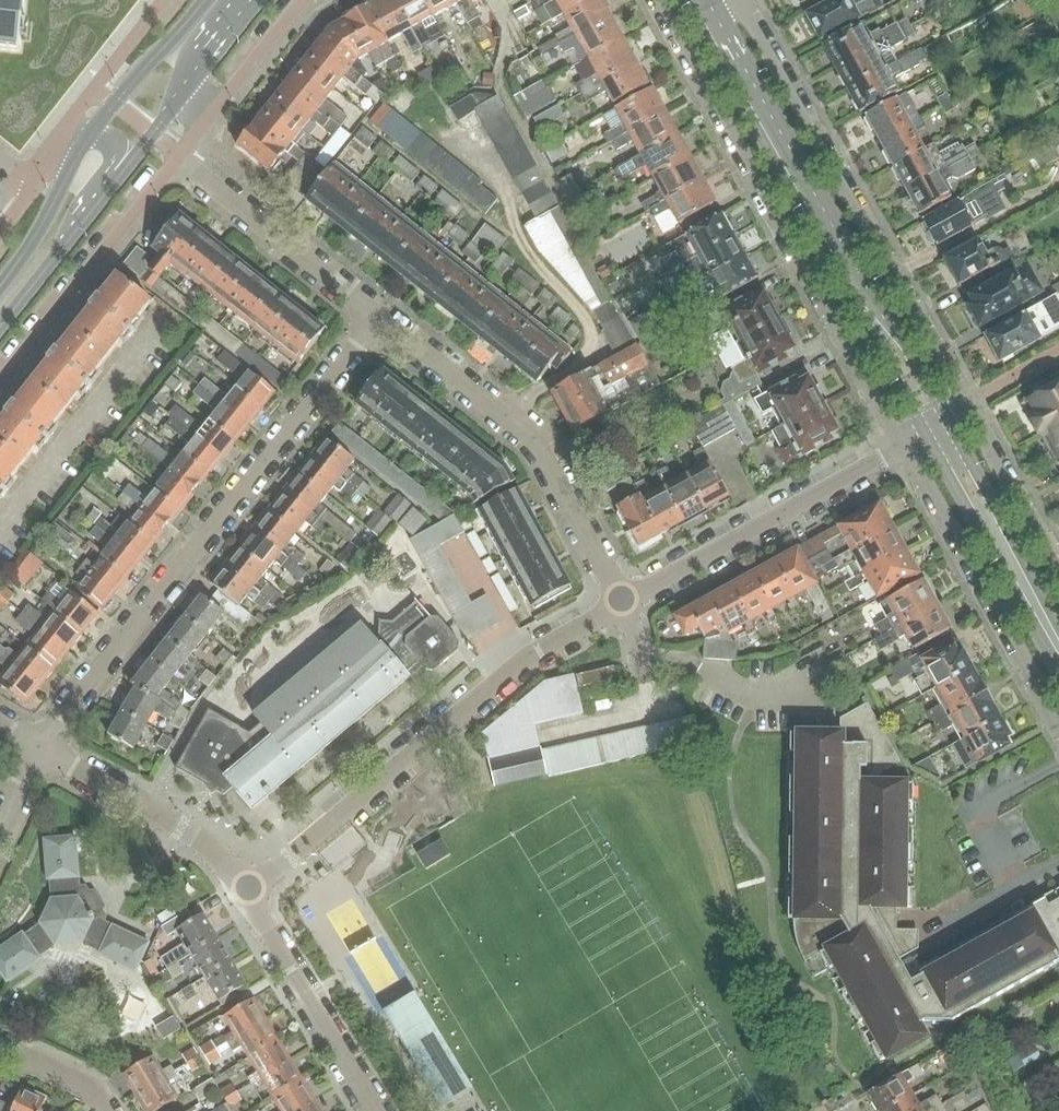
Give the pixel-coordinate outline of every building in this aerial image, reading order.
[(21,52),(26,0),(0,0),(0,50),(21,52)] [(422,50),(394,0),(374,0),(368,3),(370,6),(368,7),(388,44),(402,36),(413,55),(422,50)] [(422,50),(431,45),(420,26),(434,17),(425,0),(394,0),(422,50)] [(454,0),(425,0),(434,17),(448,10),(456,25),(465,20),(454,0)] [(465,20),(467,24),(480,18),(470,0),(454,0),(465,20)] [(530,2),(535,11),(543,7),(550,21),(561,15),(562,15),(588,0),(535,0),(530,2)] [(559,46),(610,18),(604,8),(607,7),(603,0),(588,0),(562,15),(570,29),(554,38),(555,39),(559,46)] [(808,3),(813,0),(794,0),(798,8),(808,3)] [(868,15),(869,17),(883,9),(879,0),(834,0),(816,10),(807,15),(816,32),(821,30),(823,35),(819,37),(820,40),(830,35),(868,15)] [(1031,0),(1020,0),(1025,8),(1033,4),(1031,0)] [(525,6),(514,12),(518,20),(529,14),(525,6)] [(388,44),(368,7),(367,7),(362,10),(361,8),(345,17),(358,42),(361,40),(369,56),(368,56),(376,69),(386,63),(392,74),(402,68),(388,44)] [(358,42),(345,17),(328,26),(322,34),(326,37),(320,45),(363,79),(367,74),(358,62),(368,56),(369,56),(361,40),(358,42)] [(579,46),(586,60),(622,40),(621,37),(622,34),(619,28),(616,27),(615,27),(610,18),(559,46),(564,55),(579,46)] [(907,20),(897,25),(901,32),(910,26),(907,20)] [(825,45),(824,46),(832,61),(835,59),(839,66),(901,32),(897,25),(896,24),(880,32),(879,30),(872,34),(868,32),(863,23),(835,39),(825,44),(825,45)] [(910,26),(901,32),(905,40),(915,34),(910,26)] [(905,40),(901,32),(839,66),(843,72),(839,74),(848,90),(851,88),(888,68),(897,62),(890,49),(906,41),(905,40)] [(555,39),(538,49),(542,56),(559,46),(555,39)] [(575,86),(579,93),(634,62),(629,53),(630,52),(631,49),(627,43),(624,42),(624,43),(622,40),(586,60),(587,60),(574,68),(582,82),(575,86)] [(363,79),(320,45),(315,51),(311,48),(300,62),(335,90),(344,79),(366,96),(373,87),(363,79)] [(921,50),(913,54),(918,63),(926,59),(921,50)] [(888,68),(851,88),(855,95),(852,97),(860,112),(862,111),(863,112),(900,91),(900,92),(901,91),(896,82),(894,80),(919,65),(918,63),(913,54),(897,62),(888,68)] [(292,80),(287,86),(330,121),(337,112),(325,102),(335,90),(300,62),(288,77),(292,80)] [(634,62),(579,93),(585,104),(605,93),(612,106),(648,86),(647,85),(650,84),(641,68),(639,70),(634,62)] [(440,86),(431,67),(418,75),(423,85),(437,87),(440,86)] [(492,85),(493,75),(485,74),(484,84),(492,85)] [(513,96),(524,117),(553,100),(542,79),(513,96)] [(279,89),(267,103),(272,107),(302,131),(311,121),(322,130),(330,121),(287,86),(283,92),(279,89)] [(641,94),(613,110),(602,116),(610,131),(604,134),(608,144),(612,142),(663,113),(658,103),(661,102),(654,90),(652,92),(651,89),(641,94)] [(449,109),(457,123),(475,113),(473,110),(497,97),(477,94),(449,109)] [(906,94),(865,116),(867,119),(865,120),(871,131),(873,130),(879,142),(919,118),(906,94)] [(955,110),(946,94),(936,99),(945,115),(955,110)] [(475,113),(480,122),(504,109),(497,97),(473,110),(475,113)] [(260,120),(254,127),(285,151),(292,157),(298,162),(304,155),(298,151),(300,149),(293,143),(302,131),(272,107),(267,103),(258,115),(258,116),(260,120)] [(369,122),(378,130),(392,111),(383,104),(369,122)] [(540,131),(565,117),(558,106),(534,120),(540,131)] [(504,109),(480,122),(487,134),(511,121),(504,109)] [(392,111),(378,130),(387,137),(401,118),(392,111)] [(668,122),(663,113),(612,142),(617,151),(632,143),(639,157),(676,136),(675,134),(677,132),(671,121),(668,122)] [(401,118),(387,137),(395,144),(410,125),(401,118)] [(919,118),(879,142),(885,152),(883,153),(889,164),(891,163),(893,166),(923,148),(916,135),(925,130),(919,118)] [(330,121),(322,130),(332,138),(335,134),(345,142),(349,137),(339,129),(330,121)] [(511,121),(487,134),(493,146),(517,133),(511,121)] [(252,125),(237,145),(270,171),(273,173),(280,164),(281,162),(279,160),(285,151),(254,127),(252,125)] [(410,125),(395,144),(404,151),(419,132),(410,125)] [(370,132),(363,127),(354,139),(361,144),(370,132)] [(361,144),(368,149),(377,138),(370,132),(361,144)] [(419,132),(404,151),(413,158),(428,139),(419,132)] [(517,133),(493,146),(500,158),(524,145),(517,133)] [(645,168),(652,180),(689,160),(687,155),(688,152),(685,147),(682,146),(681,146),(676,136),(639,157),(616,169),(622,180),(645,168)] [(428,139),(413,158),(422,165),(436,146),(428,139)] [(381,142),(372,153),(379,158),(388,147),(381,142)] [(554,143),(542,150),(550,165),(563,158),(554,143)] [(974,144),(965,149),(962,145),(931,162),(923,148),(893,166),(894,169),(892,170),(898,181),(900,180),(906,190),(977,150),(974,144)] [(524,145),(500,158),(507,170),(531,157),(524,145)] [(436,146),(422,165),(431,172),(445,154),(436,146)] [(379,158),(386,164),(395,152),(388,147),(379,158)] [(1054,148),(1033,158),(1040,170),(1058,160),(1058,157),(1054,148)] [(977,150),(906,190),(912,202),(910,203),(916,214),(918,213),(920,216),(950,199),(943,185),(952,180),(952,179),(973,167),(972,164),(982,159),(977,150)] [(285,151),(279,160),(281,162),(286,165),(292,157),(285,151)] [(290,172),(283,181),(284,182),(293,188),(314,162),(304,154),(304,155),(298,162),(290,172)] [(445,154),(431,172),(440,179),(455,161),(445,154)] [(390,167),(397,172),(406,161),(399,156),(390,167)] [(531,157),(507,170),(513,182),(537,169),(531,157)] [(645,213),(650,211),(702,183),(695,172),(698,170),(692,159),(689,160),(652,180),(659,194),(640,204),(645,213)] [(397,172),(404,178),(413,167),(406,161),(397,172)] [(455,161),(440,179),(449,186),(463,168),(455,161)] [(314,162),(293,188),(303,196),(309,187),(322,172),(323,170),(314,162)] [(375,201),(332,166),(306,199),(349,233),(375,201)] [(404,178),(411,183),(420,172),(413,167),(404,178)] [(463,168),(449,186),(458,193),(473,175),(463,168)] [(537,169),(513,182),(520,194),(543,181),(544,181),(537,169)] [(581,191),(571,174),(559,181),(572,204),(583,198),(579,192),(581,191)] [(473,175),(458,193),(467,201),(479,185),(481,182),(473,175)] [(416,187),(423,192),(431,181),(424,176),(416,187)] [(934,244),(936,246),(946,241),(972,227),(971,225),(986,216),(987,218),(1004,209),(995,194),(1008,186),(1003,176),(972,193),(972,194),(932,216),(922,221),(929,233),(927,234),(933,245),(934,244)] [(423,192),(429,197),(438,187),(431,181),(423,192)] [(543,181),(520,194),(528,208),(551,195),(543,181)] [(650,211),(654,219),(662,234),(677,226),(683,237),(705,224),(699,212),(713,205),(712,202),(714,201),(708,189),(706,191),(702,183),(650,211)] [(479,185),(467,201),(476,208),(489,193),(479,185)] [(442,190),(434,201),(441,206),(449,196),(442,190)] [(485,215),(494,204),(497,200),(489,193),(476,208),(485,215)] [(559,209),(551,195),(528,208),(535,221),(559,209)] [(449,196),(441,206),(448,212),(456,201),(449,196)] [(375,201),(349,233),(392,267),(418,235),(375,201)] [(456,201),(448,212),(455,217),(463,206),(456,201)] [(559,209),(535,221),(524,228),(537,252),(593,312),(599,309),(611,302),(581,248),(569,226),(559,208),(559,209)] [(137,248),(123,265),(141,279),(140,281),(150,288),(151,287),(158,278),(160,280),(172,264),(170,262),(198,227),(194,223),(193,224),(188,219),(182,214),(169,229),(164,236),(155,247),(148,256),(137,248)] [(683,237),(658,251),(663,260),(675,253),(682,265),(695,257),(736,235),(724,214),(705,224),(683,237)] [(581,219),(569,226),(581,248),(593,241),(581,219)] [(482,250),(495,232),(484,224),(471,242),(482,250)] [(456,225),(447,236),(453,241),(463,230),(456,225)] [(198,227),(170,262),(172,264),(213,296),(240,261),(236,257),(230,253),(231,253),(227,250),(225,252),(221,248),(219,247),(215,244),(214,243),(210,239),(211,237),(207,234),(207,235),(201,230),(202,230),(198,227)] [(463,230),(453,241),(460,247),(469,236),(463,230)] [(495,232),(482,250),(492,258),(506,240),(495,232)] [(418,235),(392,267),(435,301),(461,269),(418,235)] [(689,277),(676,284),(681,293),(695,286),(747,257),(736,235),(695,257),(682,265),(689,277)] [(985,254),(977,240),(976,241),(975,239),(964,246),(964,247),(953,254),(943,259),(957,285),(958,286),(968,281),(986,271),(991,267),(997,278),(1018,266),(1009,249),(1003,252),(1001,250),(1000,249),(998,249),(996,249),(993,250),(985,254)] [(470,242),(461,253),(468,259),(477,248),(470,242)] [(475,264),(484,253),(477,248),(468,259),(475,264)] [(503,253),(497,260),(508,268),(513,261),(503,253)] [(688,305),(693,314),(720,300),(759,278),(747,257),(695,286),(701,298),(688,305)] [(497,260),(492,267),(502,275),(508,268),(497,260)] [(240,261),(213,296),(255,330),(283,294),(279,291),(278,291),(273,287),(269,283),(268,285),(263,282),(262,281),(257,277),(256,277),(252,273),(254,271),(250,268),(249,268),(244,264),(240,261)] [(1016,306),(1042,292),(1027,264),(997,280),(998,281),(987,287),(987,286),(980,290),(970,296),(975,304),(970,307),(980,326),(990,321),(1000,315),(1001,316),(1016,307),(1016,306)] [(486,273),(497,282),(502,275),(492,267),(486,273)] [(606,267),(599,271),(603,278),(610,274),(606,267)] [(461,269),(435,301),(460,321),(478,335),(504,303),(461,269)] [(526,275),(519,269),(510,280),(517,285),(526,275)] [(517,285),(524,291),(532,280),(526,275),(517,285)] [(98,297),(91,306),(90,307),(91,308),(74,329),(108,356),(150,303),(117,276),(99,298),(98,297)] [(615,277),(606,282),(610,291),(620,286),(615,277)] [(151,287),(159,294),(167,285),(160,280),(158,278),(151,287)] [(524,291),(531,296),(539,285),(532,280),(524,291)] [(159,294),(168,301),(175,292),(167,285),(159,294)] [(535,300),(543,305),(551,294),(543,289),(535,300)] [(168,301),(176,307),(183,298),(175,292),(168,301)] [(283,294),(255,330),(258,332),(289,357),(298,363),(323,332),(326,328),(321,324),(321,325),(315,321),(316,320),(312,317),(310,319),(306,316),(305,315),(300,311),(299,310),(295,307),(296,305),(292,302),(287,298),(287,297),(283,294)] [(543,305),(550,310),(558,299),(551,294),(543,305)] [(693,314),(689,317),(695,328),(704,323),(712,337),(721,352),(782,319),(772,300),(770,302),(766,294),(755,300),(752,294),(743,299),(725,309),(720,300),(693,314)] [(988,334),(992,342),(991,343),(990,343),(989,344),(990,345),(991,345),(1000,361),(1041,339),(1037,332),(1034,326),(1041,322),(1058,312),(1058,300),(1056,295),(1023,313),(1023,314),(988,334)] [(176,307),(185,314),(192,305),(183,298),(176,307)] [(611,302),(599,309),(593,312),(599,322),(617,312),(611,302)] [(504,303),(478,335),(496,349),(520,369),(546,336),(504,303)] [(185,314),(193,321),(200,312),(192,305),(185,314)] [(558,307),(549,318),(556,324),(565,313),(558,307)] [(209,318),(200,312),(193,321),(202,327),(209,318)] [(602,333),(603,332),(622,321),(617,312),(599,322),(604,331),(601,332),(602,333)] [(571,318),(565,313),(556,324),(563,329),(571,318)] [(632,323),(644,343),(660,334),(649,313),(632,323)] [(217,325),(209,318),(202,327),(210,334),(217,325)] [(782,319),(721,352),(732,373),(741,389),(723,398),(727,404),(762,384),(756,374),(778,363),(787,357),(784,352),(792,347),(790,338),(792,337),(791,335),(789,332),(782,319)] [(607,343),(626,332),(628,331),(622,321),(603,332),(602,333),(607,343)] [(225,332),(217,325),(210,334),(219,341),(225,332)] [(580,330),(573,325),(564,336),(571,341),(580,330)] [(55,350),(54,352),(48,360),(49,361),(32,382),(66,409),(108,356),(74,329),(57,351),(55,350)] [(628,331),(626,332),(607,343),(613,353),(633,342),(628,331)] [(234,339),(225,332),(219,341),(227,347),(234,339)] [(560,367),(570,355),(546,336),(520,369),(536,381),(541,379),(551,365),(557,369),(560,367)] [(242,345),(234,339),(227,347),(236,354),(242,345)] [(251,352),(242,345),(236,354),(244,361),(251,352)] [(562,386),(552,392),(561,407),(564,412),(567,418),(575,432),(581,429),(600,419),(613,411),(658,386),(648,367),(636,346),(598,367),(590,371),(571,381),(562,386)] [(195,357),(188,352),(180,361),(182,363),(187,367),(195,357)] [(273,391),(265,384),(231,357),(225,352),(217,362),(240,380),(235,387),(262,409),(271,397),(269,396),(273,391)] [(251,352),(244,361),(253,368),(260,359),(251,352)] [(260,359),(253,368),(261,374),(268,366),(260,359)] [(268,366),(261,374),(270,381),(277,373),(268,366)] [(380,369),(354,401),(399,437),(425,405),(380,369)] [(277,373),(270,381),(279,388),(286,379),(277,373)] [(172,377),(165,385),(175,393),(182,384),(172,377)] [(772,411),(781,427),(828,402),(819,386),(814,388),(809,378),(801,382),(798,377),(753,401),(762,417),(772,411)] [(262,409),(235,387),(227,397),(204,379),(199,386),(247,424),(251,419),(252,420),(262,409)] [(12,405),(5,413),(6,414),(0,422),(0,444),(23,463),(66,409),(32,382),(14,404),(13,403),(12,405)] [(247,424),(199,386),(193,393),(216,411),(209,420),(236,442),(245,430),(243,428),(247,424)] [(1041,437),(1058,427),(1058,386),(1035,400),(1034,399),(1023,405),(1041,437)] [(828,402),(781,427),(772,432),(781,447),(776,450),(785,466),(833,440),(830,434),(838,430),(832,420),(837,418),(828,402)] [(152,403),(145,412),(151,418),(159,409),(152,403)] [(425,405),(399,437),(442,471),(468,439),(425,405)] [(736,430),(723,406),(689,425),(702,449),(736,430)] [(166,425),(173,431),(190,444),(182,453),(209,474),(219,462),(217,461),(221,457),(189,432),(190,432),(172,418),(166,425)] [(581,429),(575,432),(581,444),(583,447),(608,433),(600,419),(581,429)] [(236,442),(209,420),(201,430),(195,425),(190,432),(189,432),(221,457),(224,452),(226,453),(236,442)] [(339,423),(331,434),(339,440),(347,429),(339,423)] [(696,438),(688,424),(679,429),(686,443),(696,438)] [(1057,466),(1058,465),(1058,427),(1041,437),(1057,466)] [(347,429),(339,440),(346,445),(354,435),(347,429)] [(139,434),(134,442),(142,448),(148,441),(139,434)] [(126,435),(121,441),(126,446),(131,439),(126,435)] [(354,435),(346,445),(353,451),(362,441),(354,435)] [(316,453),(313,457),(356,491),(363,483),(347,470),(348,469),(355,461),(325,437),(314,452),(316,453)] [(468,439),(442,471),(472,495),(476,503),(513,483),(505,468),(468,439)] [(209,474),(182,453),(175,462),(148,441),(142,448),(145,451),(195,489),(198,485),(200,486),(209,474)] [(362,441),(353,451),(361,457),(369,447),(362,441)] [(23,463),(0,444),(0,492),(23,463)] [(369,447),(361,457),(368,463),(377,453),(369,447)] [(699,467),(686,474),(706,511),(723,501),(722,499),(726,496),(727,499),(730,498),(724,488),(716,474),(702,449),(692,455),(699,467)] [(156,486),(174,501),(183,508),(193,495),(191,494),(195,489),(145,451),(140,458),(147,463),(164,477),(156,486)] [(377,453),(368,463),(376,469),(384,459),(377,453)] [(110,455),(96,472),(106,480),(120,463),(110,455)] [(308,459),(297,473),(327,496),(333,488),(349,501),(350,500),(356,492),(356,491),(313,457),(310,461),(308,459)] [(384,459),(376,469),(383,475),(391,464),(384,459)] [(391,464),(383,475),(390,481),(399,470),(391,464)] [(609,472),(599,477),(602,481),(605,488),(607,492),(620,485),(630,479),(622,466),(622,465),(609,472)] [(706,511),(686,474),(674,481),(667,467),(656,474),(663,487),(664,487),(684,523),(685,522),(684,519),(688,517),(690,520),(706,511)] [(399,470),(390,481),(398,487),(406,476),(399,470)] [(288,488),(285,492),(328,527),(349,544),(356,535),(357,534),(320,505),(327,496),(297,473),(286,487),(288,488)] [(406,476),(398,487),(405,492),(414,482),(406,476)] [(629,502),(615,510),(625,528),(626,527),(630,534),(628,535),(632,543),(635,542),(638,548),(645,545),(646,547),(662,539),(660,536),(662,535),(642,499),(631,479),(630,479),(620,485),(629,502)] [(414,482),(405,492),(413,498),(421,488),(414,482)] [(356,491),(356,492),(364,498),(370,489),(363,483),(356,491)] [(128,484),(122,492),(123,493),(133,501),(140,506),(147,498),(128,484)] [(664,487),(642,499),(662,535),(684,523),(664,487)] [(421,488),(413,498),(420,504),(428,494),(421,488)] [(147,498),(140,506),(165,526),(169,522),(171,523),(180,511),(172,504),(154,489),(147,498)] [(516,489),(479,509),(506,558),(543,538),(516,489)] [(269,508),(268,510),(297,534),(299,532),(306,524),(321,536),(328,527),(285,492),(282,496),(280,494),(269,508)] [(123,493),(117,500),(127,508),(133,501),(123,493)] [(383,513),(392,520),(396,523),(398,521),(410,505),(411,504),(398,494),(397,495),(383,513)] [(428,494),(420,504),(427,510),(436,500),(428,494)] [(436,500),(427,510),(435,516),(443,506),(436,500)] [(127,522),(127,523),(154,544),(163,532),(161,531),(165,526),(140,506),(133,501),(127,508),(134,514),(127,522)] [(805,557),(814,573),(821,570),(853,552),(893,530),(894,528),(894,527),(891,526),(888,520),(891,519),(883,504),(880,506),(879,505),(874,507),(873,505),(865,510),(866,512),(859,516),(857,514),(849,519),(848,521),(839,527),(812,542),(812,541),(800,547),(805,557)] [(443,506),(435,516),(442,522),(454,515),(455,515),(443,506)] [(413,537),(427,520),(413,508),(399,524),(413,537)] [(95,509),(87,519),(94,525),(101,517),(102,515),(95,509)] [(257,527),(254,531),(297,566),(298,565),(304,557),(289,545),(296,536),(297,534),(268,510),(266,512),(255,526),(257,527)] [(378,510),(365,527),(376,535),(379,537),(392,520),(383,513),(378,510)] [(409,540),(419,558),(440,546),(464,532),(454,515),(442,522),(426,531),(409,540)] [(101,517),(94,525),(96,526),(97,525),(139,559),(143,554),(145,556),(154,544),(127,523),(127,522),(119,516),(111,526),(102,519),(101,517)] [(468,519),(459,524),(463,532),(472,527),(468,519)] [(54,522),(43,536),(44,537),(61,550),(71,536),(55,523),(54,522)] [(96,526),(91,533),(108,547),(101,556),(128,577),(137,565),(135,564),(139,559),(97,525),(96,526)] [(923,528),(916,532),(920,541),(928,537),(923,528)] [(893,530),(853,552),(821,570),(825,577),(837,571),(838,573),(858,562),(864,573),(904,550),(907,549),(899,534),(896,536),(893,530)] [(249,533),(238,547),(268,571),(274,562),(290,575),(290,574),(297,566),(254,531),(250,535),(249,533)] [(474,531),(467,535),(471,543),(479,539),(474,531)] [(543,538),(506,558),(533,607),(569,586),(543,538)] [(479,539),(471,543),(475,551),(483,546),(479,539)] [(344,553),(336,562),(344,569),(352,560),(360,551),(352,543),(344,553)] [(419,558),(426,569),(446,557),(440,546),(419,558)] [(483,546),(475,551),(480,558),(487,554),(483,546)] [(228,561),(225,565),(269,601),(270,600),(276,593),(260,580),(268,571),(238,547),(226,560),(228,561)] [(36,550),(33,554),(44,562),(47,558),(36,550)] [(918,574),(917,573),(920,571),(912,557),(909,559),(904,550),(864,573),(844,583),(849,593),(863,585),(862,582),(867,579),(877,597),(918,574)] [(828,608),(802,561),(797,551),(787,556),(785,554),(777,559),(777,562),(775,563),(795,599),(808,592),(820,613),(828,608)] [(27,552),(12,572),(28,585),(43,564),(27,552)] [(87,560),(82,567),(113,592),(117,587),(119,589),(128,577),(101,556),(93,565),(87,560)] [(426,569),(433,580),(453,569),(446,557),(426,569)] [(489,557),(482,562),(485,568),(493,564),(489,557)] [(327,561),(319,571),(326,576),(333,567),(327,561)] [(787,606),(791,613),(800,608),(795,599),(775,563),(766,568),(763,567),(755,571),(755,574),(753,575),(772,611),(787,603),(788,605),(787,606)] [(485,568),(489,574),(496,570),(493,564),(485,568)] [(239,606),(246,597),(262,610),(269,601),(225,565),(222,569),(220,568),(208,581),(217,588),(218,590),(239,606)] [(297,566),(290,574),(301,582),(307,573),(298,565),(297,566)] [(82,579),(75,589),(93,604),(100,609),(101,610),(111,598),(109,597),(113,592),(82,567),(76,574),(82,579)] [(433,580),(439,592),(459,580),(453,569),(433,580)] [(499,574),(491,578),(495,585),(502,580),(499,574)] [(731,587),(751,623),(764,616),(769,625),(770,625),(773,630),(778,634),(783,631),(772,611),(753,575),(744,580),(741,578),(733,583),(733,586),(731,587)] [(439,592),(446,603),(466,592),(459,580),(439,592)] [(502,580),(495,585),(499,592),(506,587),(502,580)] [(881,636),(935,606),(929,595),(932,593),(927,583),(923,585),(921,581),(884,602),(892,616),(875,626),(881,636)] [(0,590),(0,595),(9,602),(15,595),(3,585),(0,590)] [(845,594),(841,586),(835,589),(839,597),(845,594)] [(506,587),(499,592),(503,599),(510,594),(506,587)] [(756,632),(751,623),(731,587),(722,592),(720,591),(712,595),(711,598),(708,599),(728,635),(743,627),(748,637),(756,632)] [(97,612),(88,605),(68,590),(60,600),(49,592),(42,601),(53,609),(82,631),(87,624),(90,624),(95,618),(95,615),(97,612)] [(211,603),(224,614),(223,615),(240,628),(250,615),(239,606),(218,590),(209,601),(211,603)] [(466,592),(446,603),(452,614),(463,608),(472,603),(466,592)] [(276,593),(270,600),(278,607),(284,599),(276,593)] [(510,594),(503,599),(506,605),(514,601),(510,594)] [(2,611),(9,602),(0,595),(0,609),(2,611)] [(486,595),(475,602),(490,628),(501,622),(486,595)] [(207,636),(223,615),(224,614),(211,603),(209,601),(202,596),(184,618),(207,636)] [(414,600),(415,602),(391,622),(399,631),(377,649),(358,627),(250,719),(257,727),(248,734),(209,710),(175,769),(224,796),(233,788),(252,810),(257,806),(257,807),(268,797),(267,797),(409,678),(405,674),(418,663),(425,671),(434,672),(457,652),(458,643),(439,618),(430,617),(415,599),(414,600)] [(699,630),(704,640),(732,642),(728,635),(708,599),(702,603),(700,601),(680,612),(679,615),(676,618),(687,637),(699,630)] [(514,601),(506,605),(510,612),(518,608),(514,601)] [(472,603),(463,608),(479,635),(490,628),(475,602),(472,603)] [(22,613),(67,649),(73,642),(76,642),(81,636),(80,633),(82,631),(53,609),(45,619),(28,605),(22,613)] [(941,617),(935,606),(881,636),(881,637),(873,641),(879,652),(904,638),(912,651),(949,630),(947,627),(950,625),(945,615),(941,617)] [(452,614),(456,622),(467,641),(479,635),(463,608),(452,614)] [(67,649),(22,613),(15,622),(32,636),(25,645),(53,667),(55,665),(58,665),(62,659),(62,656),(67,649)] [(259,614),(255,619),(263,625),(267,620),(259,614)] [(184,618),(167,640),(189,658),(207,636),(184,618)] [(167,640),(150,662),(172,680),(189,658),(167,640)] [(732,642),(704,640),(703,659),(735,662),(737,642),(732,642)] [(3,657),(38,686),(44,679),(47,678),(52,673),(51,670),(53,667),(25,645),(17,655),(8,649),(4,650),(0,647),(0,655),(3,657)] [(918,659),(916,655),(889,671),(896,682),(922,668),(923,669),(921,671),(924,676),(914,682),(921,696),(934,688),(970,668),(968,665),(969,662),(963,651),(957,654),(953,647),(942,653),(939,648),(918,659)] [(215,659),(225,667),(232,657),(223,649),(215,659)] [(845,660),(842,654),(832,659),(835,665),(845,660)] [(7,669),(3,674),(0,678),(0,685),(24,704),(26,701),(29,701),(33,695),(33,692),(38,686),(3,657),(0,655),(0,664),(7,669)] [(136,688),(176,712),(182,704),(164,690),(172,680),(150,662),(131,685),(136,688)] [(617,680),(614,667),(593,672),(575,676),(578,689),(617,680)] [(970,668),(934,688),(943,704),(927,713),(932,722),(984,693),(978,683),(979,680),(975,672),(972,671),(970,668)] [(198,681),(208,688),(216,679),(206,671),(198,681)] [(561,679),(571,718),(583,715),(574,676),(561,679)] [(571,718),(561,679),(550,682),(559,721),(571,718)] [(538,687),(547,724),(559,721),(550,682),(543,683),(538,687)] [(547,724),(538,687),(528,696),(535,726),(536,726),(547,724)] [(136,688),(122,712),(146,725),(153,712),(170,722),(174,714),(175,714),(176,712),(136,688)] [(537,732),(536,726),(535,726),(528,696),(482,734),(484,743),(485,744),(537,732)] [(959,722),(968,737),(999,720),(997,717),(998,714),(994,707),(991,706),(986,696),(934,725),(939,734),(959,722)] [(915,950),(905,930),(896,930),(896,908),(912,908),(913,784),(860,783),(860,768),(865,768),(871,778),(900,762),(867,703),(840,718),(840,734),(790,734),(788,919),(793,919),(793,921),(793,924),(794,930),(794,936),(796,941),(797,946),(799,951),(801,957),(804,962),(813,979),(828,970),(880,1062),(927,1035),(920,1024),(924,1021),(951,1022),(1058,962),(1058,891),(921,968),(925,975),(911,982),(898,960),(915,950)] [(122,712),(109,736),(132,749),(137,740),(146,725),(122,712)] [(185,720),(175,714),(174,714),(170,722),(168,725),(179,731),(185,720)] [(694,715),(681,718),(687,745),(700,742),(694,715)] [(681,718),(669,721),(675,748),(687,745),(681,718)] [(968,737),(952,746),(966,770),(981,761),(1008,746),(1004,738),(1010,735),(1004,724),(1001,723),(999,720),(968,737)] [(669,721),(656,724),(662,751),(675,748),(669,721)] [(656,724),(643,727),(649,754),(662,751),(656,724)] [(643,727),(631,730),(637,757),(649,754),(643,727)] [(631,730),(618,733),(624,760),(637,757),(631,730)] [(537,732),(485,744),(488,760),(541,748),(537,732)] [(618,733),(605,736),(611,762),(624,760),(618,733)] [(156,746),(167,752),(173,741),(162,735),(156,746)] [(605,736),(593,739),(599,765),(611,762),(605,736)] [(593,739),(580,742),(586,768),(599,765),(593,739)] [(580,742),(567,745),(573,771),(586,768),(580,742)] [(567,745),(555,748),(561,774),(573,771),(567,745)] [(494,786),(547,774),(541,748),(488,760),(494,786)] [(542,751),(548,776),(548,777),(561,774),(555,748),(542,751)] [(928,774),(936,769),(930,758),(913,767),(928,774)] [(25,969),(39,960),(40,959),(38,956),(55,944),(55,945),(81,943),(82,942),(100,951),(99,955),(100,955),(134,971),(135,972),(149,943),(148,942),(147,943),(113,927),(113,926),(112,926),(111,929),(101,925),(105,917),(101,911),(104,906),(94,892),(89,893),(85,887),(76,888),(75,878),(79,877),(79,876),(78,876),(75,839),(75,837),(44,840),(44,841),(47,879),(47,880),(51,879),(53,900),(51,900),(40,924),(41,925),(24,936),(22,933),(21,934),(0,949),(0,972),(7,982),(25,969)] [(427,869),(449,855),(446,850),(447,850),(441,840),(417,854),(423,864),(424,864),(427,869)] [(327,873),(323,868),(318,872),(322,877),(327,873)] [(169,923),(178,918),(172,909),(158,918),(163,927),(169,923)] [(190,923),(184,914),(178,918),(169,923),(175,932),(175,933),(183,945),(170,952),(177,963),(189,956),(189,955),(217,939),(203,916),(203,915),(190,923)] [(189,956),(203,978),(231,961),(217,939),(189,955),(189,956)] [(170,952),(160,959),(161,960),(167,969),(177,963),(170,952)] [(231,961),(203,978),(218,1002),(236,990),(245,985),(231,961)] [(158,988),(162,986),(183,973),(177,963),(167,969),(152,978),(158,988)] [(186,1002),(197,996),(191,986),(180,992),(186,1002)] [(411,996),(384,1012),(385,1014),(391,1024),(392,1025),(398,1035),(398,1036),(399,1037),(405,1047),(406,1049),(412,1059),(413,1061),(413,1060),(419,1071),(420,1072),(427,1082),(426,1083),(427,1084),(428,1084),(434,1094),(433,1094),(434,1096),(435,1096),(441,1106),(440,1106),(441,1108),(469,1091),(411,996)] [(244,1004),(222,1018),(231,1033),(223,1038),(226,1042),(226,1043),(266,1019),(253,999),(244,1004)] [(179,1029),(173,1019),(158,1028),(164,1038),(179,1029)] [(266,1019),(226,1043),(229,1048),(232,1052),(240,1047),(247,1059),(278,1040),(266,1019)] [(211,1040),(198,1047),(203,1055),(203,1057),(216,1049),(216,1048),(211,1041),(211,1040)] [(278,1040),(247,1059),(256,1073),(248,1078),(251,1084),(290,1060),(278,1040)] [(940,1051),(945,1061),(958,1054),(953,1045),(952,1044),(940,1051)] [(181,1055),(187,1064),(199,1056),(194,1048),(181,1055)] [(1036,1048),(1019,1057),(1024,1067),(1041,1058),(1036,1048)] [(216,1049),(203,1057),(209,1066),(222,1058),(220,1055),(219,1054),(216,1049)] [(1024,1066),(1019,1057),(1018,1055),(1008,1060),(1014,1071),(1024,1066)] [(123,1074),(135,1095),(174,1072),(171,1066),(162,1071),(153,1056),(123,1074)] [(199,1056),(187,1064),(192,1073),(204,1065),(199,1056)] [(290,1060),(251,1084),(254,1089),(262,1084),(271,1099),(303,1080),(290,1060)] [(868,1093),(872,1098),(869,1099),(876,1110),(883,1110),(912,1093),(907,1085),(923,1075),(917,1065),(878,1087),(868,1093)] [(135,1095),(145,1110),(156,1110),(178,1097),(169,1082),(177,1077),(174,1072),(135,1095)] [(220,1090),(212,1078),(192,1091),(199,1103),(220,1090)] [(315,1100),(303,1080),(271,1099),(278,1110),(297,1110),(315,1100)] [(0,1088),(0,1091),(9,1095),(13,1086),(3,1081),(0,1088)] [(232,1084),(220,1092),(224,1097),(236,1090),(232,1084)] [(975,1084),(963,1091),(969,1102),(981,1096),(982,1095),(976,1084),(975,1084)] [(21,1089),(11,1110),(40,1110),(41,1110),(45,1100),(34,1095),(35,1093),(25,1088),(24,1090),(21,1089)] [(242,1100),(236,1090),(224,1097),(230,1107),(242,1100)] [(883,1110),(928,1110),(940,1103),(935,1095),(919,1105),(912,1093),(883,1110)] [(832,1099),(831,1099),(826,1102),(825,1101),(822,1103),(822,1104),(823,1105),(824,1105),(827,1110),(836,1110),(838,1110),(832,1099)] [(297,1110),(321,1110),(315,1100),(297,1110)]
